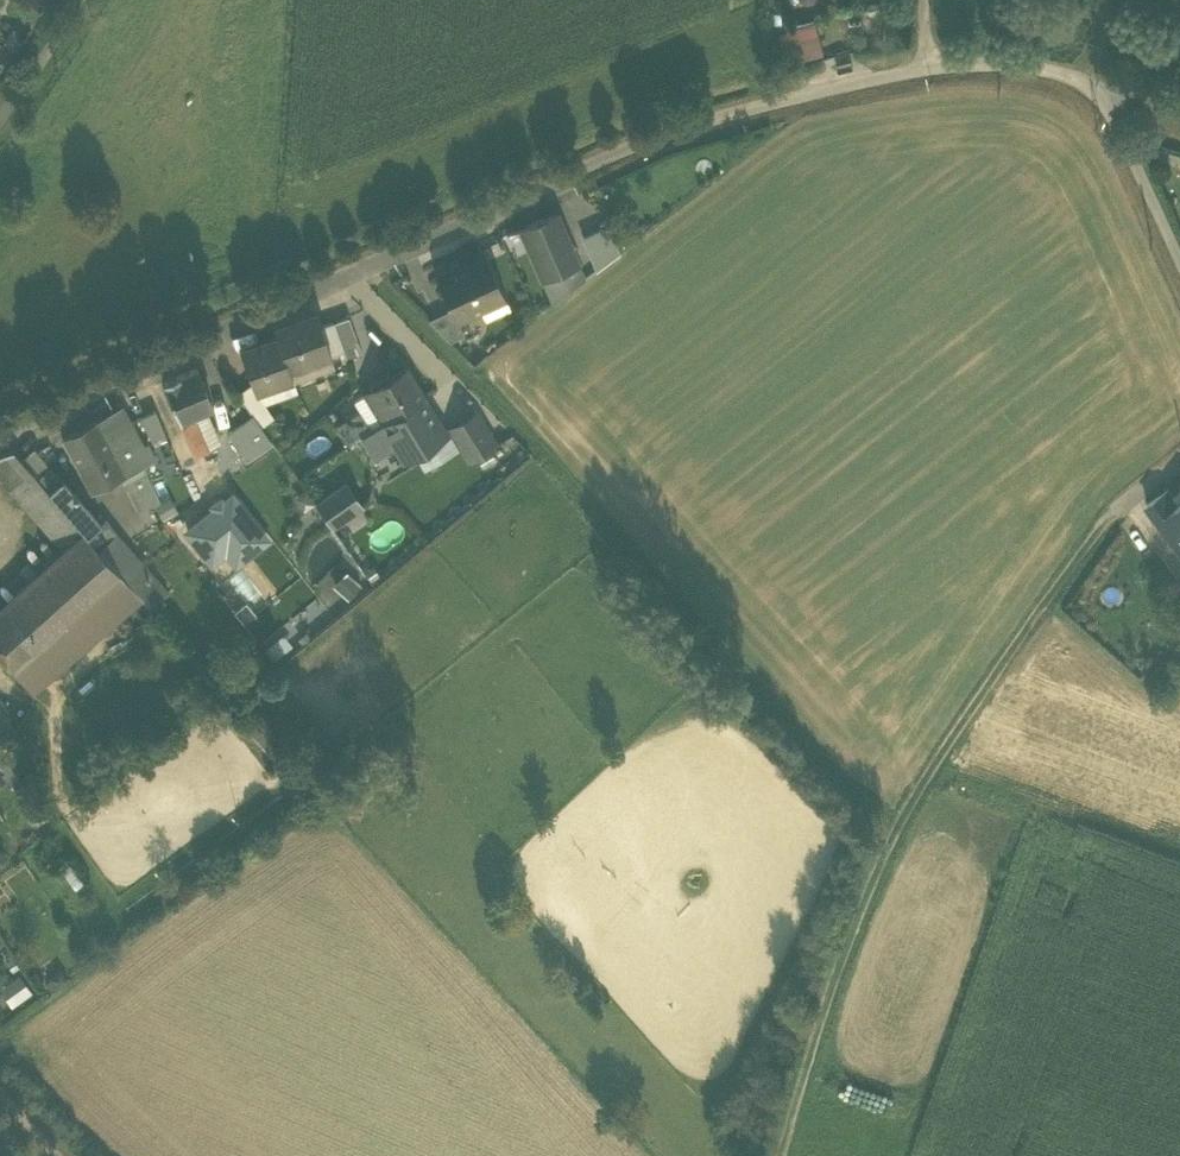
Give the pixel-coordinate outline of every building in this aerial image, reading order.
[(785,29),(793,61),(824,53),(816,21),(785,29)] [(521,230),(544,283),(579,267),(556,215),(521,230)] [(583,240),(597,271),(617,255),(608,228),(583,240)] [(451,311),(456,323),(458,322),(484,310),(482,305),(501,296),(503,301),(505,300),(485,256),(462,266),(462,268),(452,273),(451,271),(436,278),(451,311)] [(584,281),(579,267),(544,283),(553,304),(575,288),(584,281)] [(482,305),(484,310),(503,301),(501,296),(482,305)] [(429,322),(450,343),(464,336),(458,322),(456,323),(451,311),(429,322)] [(252,385),(255,392),(256,392),(293,379),(291,372),(332,357),(322,329),(317,314),(274,329),(277,339),(240,351),(252,385)] [(349,319),(335,324),(344,352),(346,361),(362,356),(349,319)] [(332,357),(344,352),(335,324),(322,329),(332,357)] [(163,383),(180,424),(205,412),(213,408),(196,369),(163,383)] [(364,397),(382,425),(423,400),(424,400),(407,370),(405,371),(404,370),(389,379),(387,375),(370,386),(373,391),(364,397)] [(237,395),(253,417),(261,429),(274,419),(256,392),(255,392),(252,385),(237,395)] [(382,425),(364,397),(354,403),(361,413),(357,416),(372,431),(382,425)] [(445,437),(423,400),(382,425),(393,444),(395,443),(406,461),(415,456),(445,437)] [(63,440),(77,467),(113,449),(136,437),(121,410),(99,422),(99,421),(63,440)] [(167,439),(166,438),(155,412),(139,419),(153,445),(167,439)] [(220,445),(205,412),(180,424),(183,431),(194,456),(220,445)] [(450,431),(469,462),(495,446),(476,414),(450,431)] [(338,428),(347,446),(358,440),(361,438),(372,431),(357,416),(338,428)] [(271,443),(261,429),(253,417),(229,435),(247,460),(271,443)] [(382,425),(372,431),(361,438),(373,458),(394,446),(393,444),(382,425)] [(449,435),(445,437),(415,456),(425,472),(459,451),(449,435)] [(143,451),(136,437),(113,449),(120,461),(136,453),(136,454),(143,451)] [(404,462),(406,461),(395,443),(393,444),(394,446),(404,462)] [(91,494),(126,477),(125,476),(128,475),(120,461),(113,449),(77,467),(91,494)] [(21,461),(38,481),(50,470),(34,450),(21,461)] [(64,553),(85,535),(75,524),(48,493),(38,481),(21,461),(13,452),(0,457),(0,478),(2,480),(2,481),(64,553)] [(136,453),(120,461),(128,475),(125,476),(126,477),(127,479),(124,481),(141,514),(151,509),(161,504),(136,454),(136,453)] [(38,481),(48,493),(62,480),(50,470),(38,481)] [(85,535),(88,538),(101,526),(101,525),(62,480),(48,493),(75,524),(85,535)] [(316,506),(332,528),(361,508),(346,486),(316,506)] [(1179,550),(1179,493),(1173,498),(1168,491),(1149,505),(1179,550)] [(232,497),(187,533),(212,563),(238,542),(249,556),(267,541),(232,497)] [(106,521),(101,525),(101,526),(88,538),(99,551),(117,535),(106,521)] [(17,674),(68,629),(124,579),(109,562),(99,551),(88,538),(85,535),(64,553),(37,577),(30,583),(18,594),(0,610),(0,655),(17,675),(17,674)] [(99,551),(109,562),(127,547),(117,535),(99,551)] [(109,562),(124,579),(133,571),(141,564),(127,547),(109,562)] [(20,572),(30,583),(37,577),(27,566),(20,572)] [(333,583),(347,597),(361,584),(347,570),(333,583)] [(158,602),(133,571),(124,579),(141,599),(150,609),(158,602)] [(68,629),(85,648),(141,599),(124,579),(68,629)] [(17,674),(33,692),(85,648),(68,629),(17,674)] [(4,752),(0,755),(0,768),(8,778),(18,771),(4,752)] [(0,984),(0,986),(12,1003),(31,989),(19,971),(0,984)]
